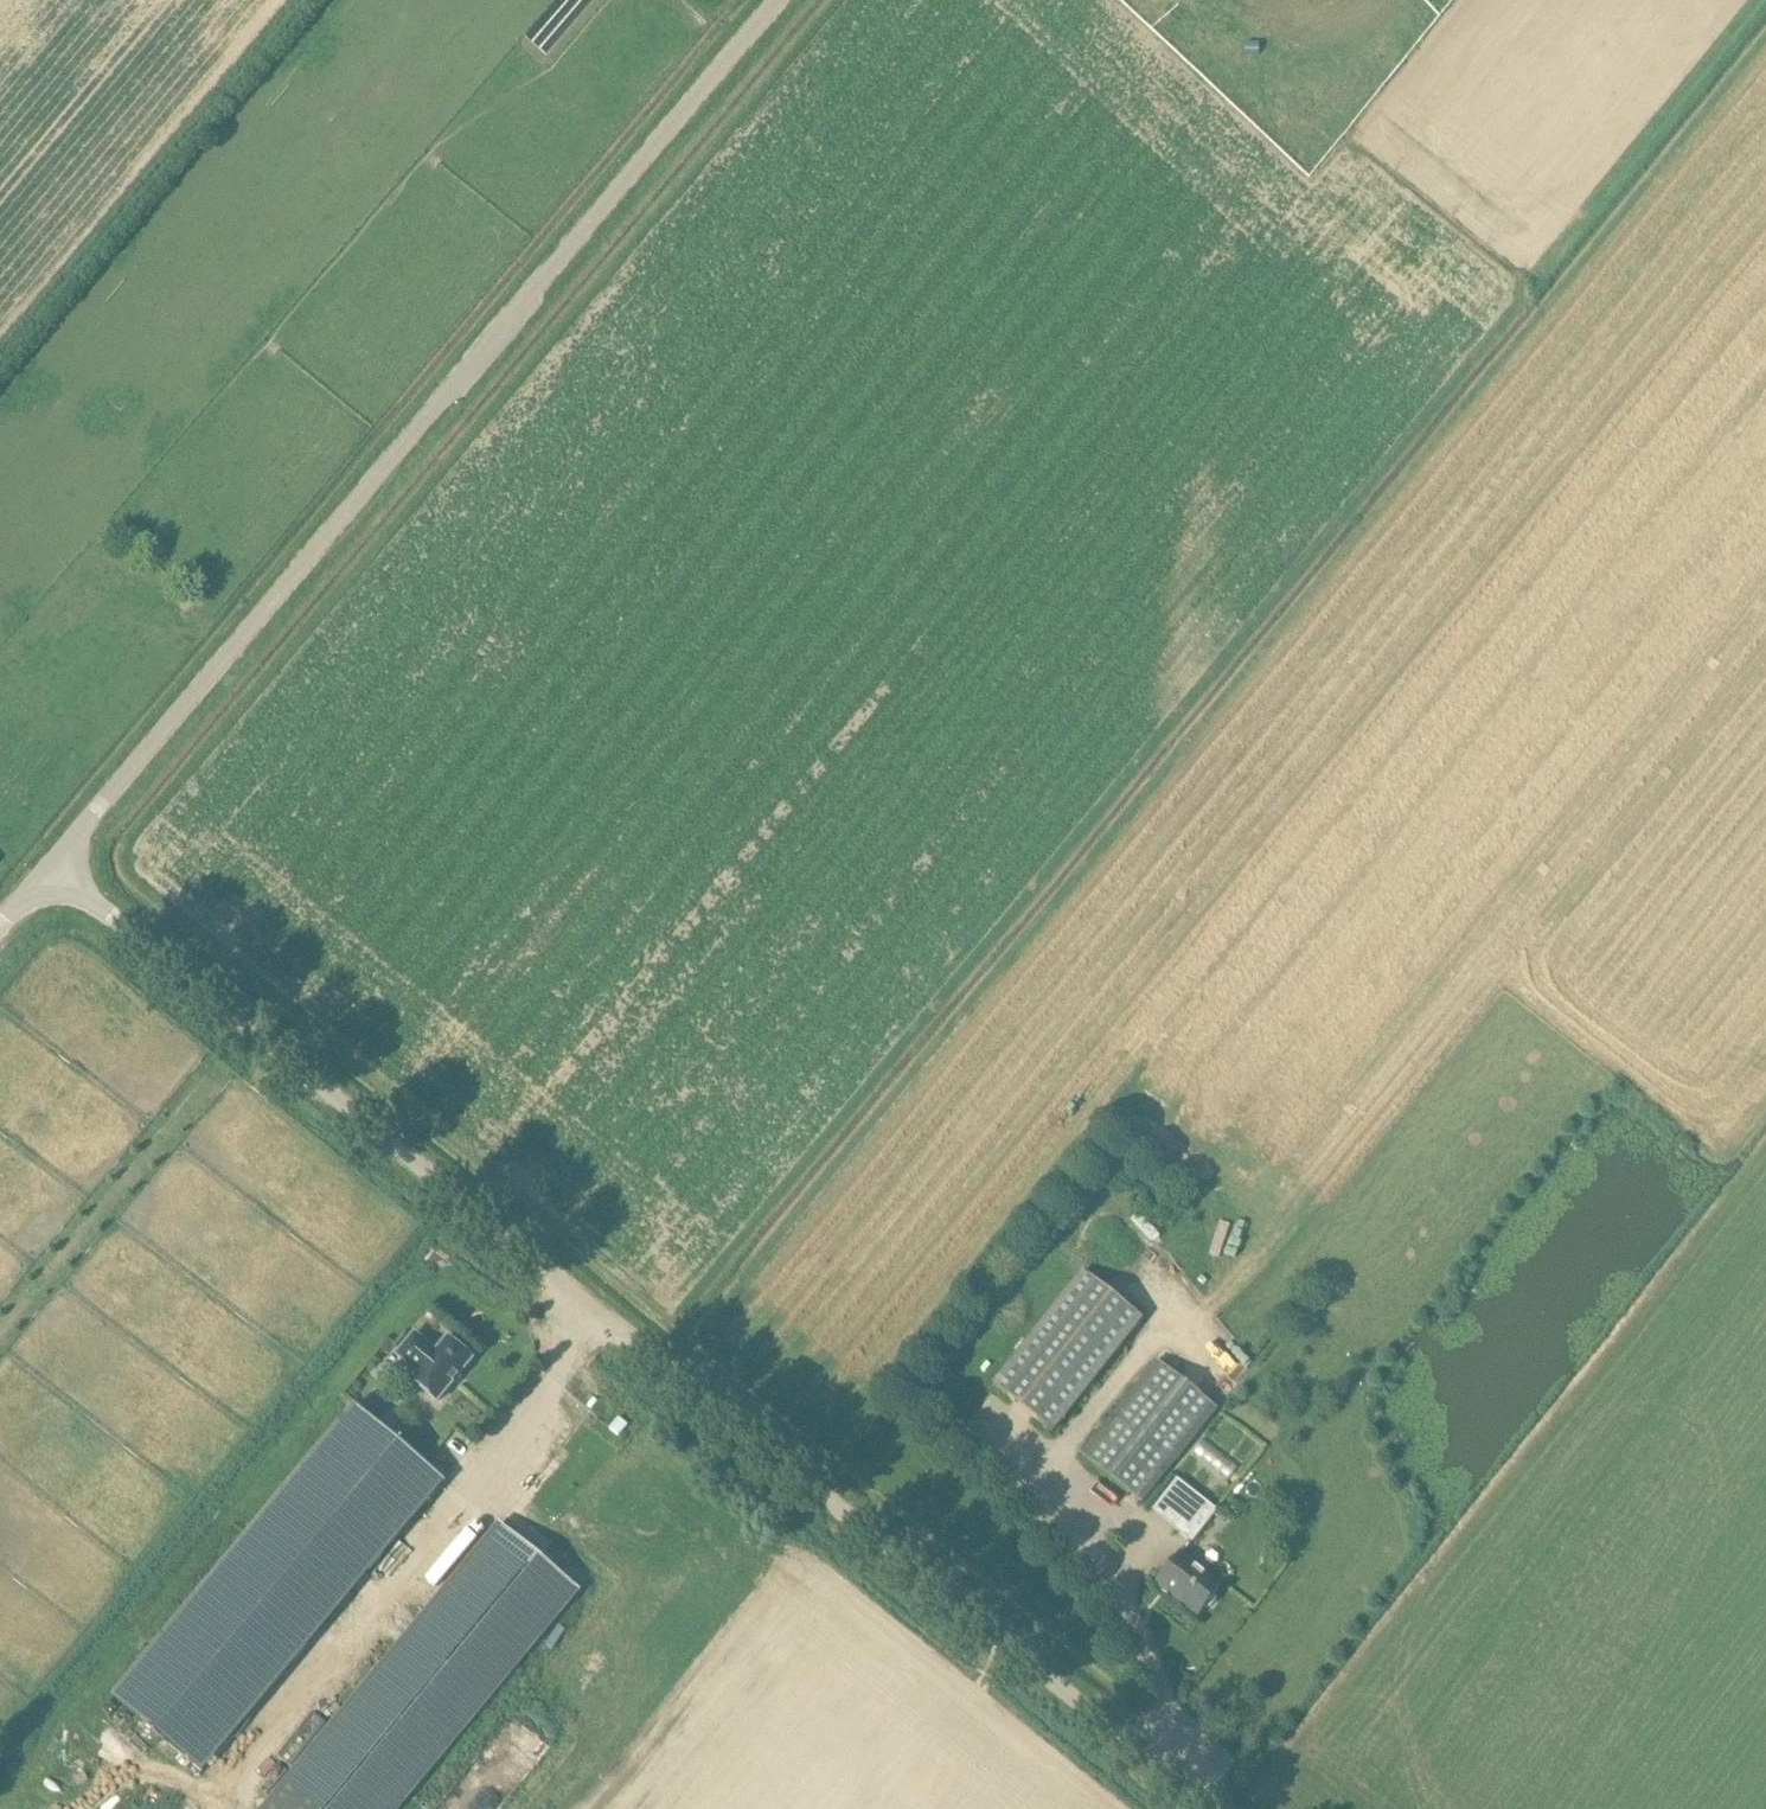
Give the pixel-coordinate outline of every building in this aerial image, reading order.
[(1083,1273),(1009,1366),(994,1385),(1053,1432),(1142,1321),(1083,1273)] [(415,1334),(397,1356),(419,1374),(413,1381),(438,1402),(473,1360),(447,1339),(437,1352),(415,1334)] [(1157,1362),(1098,1437),(1083,1456),(1142,1503),(1217,1409),(1157,1362)] [(1201,1498),(1190,1511),(1176,1529),(1191,1542),(1216,1510),(1201,1498)] [(263,1808),(400,1808),(580,1592),(499,1525),(263,1808)] [(1197,1617),(1223,1585),(1182,1553),(1157,1585),(1197,1617)]
